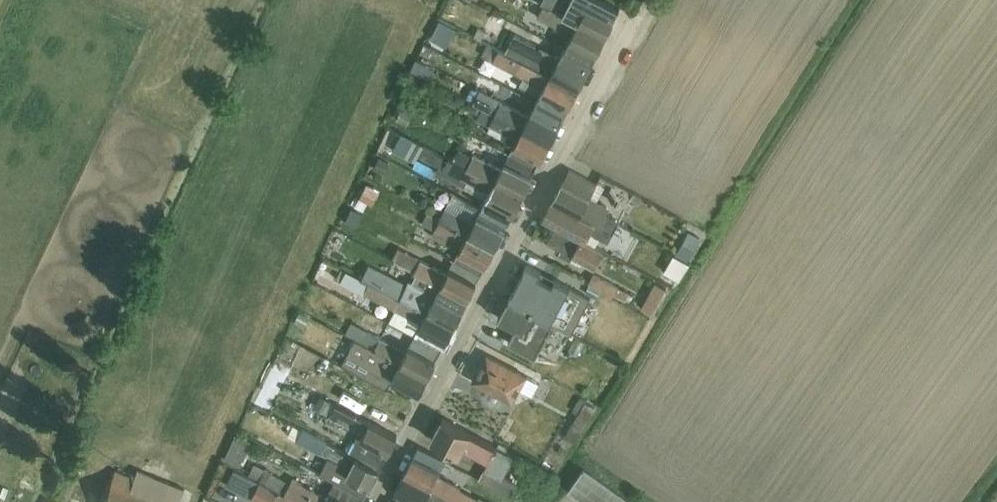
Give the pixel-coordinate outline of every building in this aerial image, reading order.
[(605,35),(619,9),(602,0),(543,0),(542,2),(545,4),(605,35)] [(566,48),(592,61),(605,35),(545,4),(539,17),(573,34),(566,48)] [(439,28),(432,43),(444,49),(452,34),(439,28)] [(506,52),(578,88),(592,61),(566,48),(561,57),(542,47),(539,51),(535,49),(537,45),(515,35),(506,52)] [(538,101),(564,115),(578,88),(506,52),(489,44),(483,55),(524,77),(519,87),(540,97),(538,101)] [(416,59),(411,70),(430,80),(436,69),(416,59)] [(475,103),(550,142),(564,115),(538,101),(530,116),(481,91),(475,103)] [(510,154),(537,167),(550,142),(475,103),(471,111),(480,115),(477,120),(491,126),(488,131),(507,140),(509,135),(518,139),(510,154)] [(404,107),(397,120),(408,126),(414,113),(404,107)] [(424,145),(425,144),(427,140),(397,124),(395,129),(415,139),(424,145)] [(424,145),(415,139),(406,156),(416,162),(419,156),(440,167),(436,173),(487,199),(483,207),(509,221),(523,194),(443,153),(425,144),(424,145)] [(443,153),(523,194),(537,167),(510,154),(503,169),(475,154),(473,156),(461,150),(457,156),(445,151),(443,153)] [(379,157),(374,169),(385,174),(390,162),(379,157)] [(553,200),(614,234),(620,222),(607,215),(611,208),(598,201),(605,188),(570,169),(553,200)] [(364,189),(359,198),(368,203),(373,194),(364,189)] [(480,212),(482,208),(458,195),(456,199),(480,212)] [(509,221),(483,207),(482,208),(480,212),(456,199),(452,197),(444,213),(435,208),(432,214),(495,247),(509,221)] [(614,234),(553,200),(543,218),(557,225),(605,251),(609,242),(614,234)] [(349,208),(342,220),(356,227),(363,215),(349,208)] [(456,260),(481,274),(495,247),(432,214),(429,212),(423,224),(436,229),(432,236),(447,245),(460,251),(456,260)] [(605,251),(557,225),(548,242),(558,247),(555,253),(581,267),(584,262),(595,268),(599,262),(604,264),(610,254),(605,251)] [(689,232),(677,254),(689,260),(701,238),(689,232)] [(455,260),(456,260),(460,251),(447,245),(443,253),(455,260)] [(418,273),(468,299),(481,274),(456,260),(455,260),(448,274),(399,248),(393,260),(418,273)] [(674,254),(665,271),(680,279),(690,263),(674,254)] [(509,299),(554,324),(573,334),(592,299),(527,264),(524,271),(525,271),(514,292),(513,291),(509,299)] [(454,325),(371,282),(346,270),(340,282),(396,310),(390,322),(416,335),(414,338),(441,351),(454,325)] [(371,282),(454,325),(468,299),(418,273),(413,283),(411,281),(408,287),(376,271),(371,282)] [(594,274),(589,283),(613,296),(614,294),(627,300),(631,293),(594,274)] [(656,282),(641,307),(653,314),(667,288),(656,282)] [(554,324),(509,299),(505,306),(504,306),(498,317),(518,327),(509,343),(537,357),(554,324)] [(441,351),(414,338),(408,352),(349,321),(344,332),(357,339),(428,377),(441,351)] [(428,377),(357,339),(343,365),(388,389),(392,379),(419,393),(428,377)] [(521,389),(527,377),(486,354),(471,381),(485,389),(504,398),(514,403),(521,389)] [(269,375),(255,405),(265,410),(280,381),(269,375)] [(527,377),(521,389),(533,395),(539,383),(527,377)] [(504,398),(485,389),(478,402),(497,412),(504,398)] [(348,453),(379,469),(397,436),(321,397),(315,408),(355,429),(348,444),(352,446),(348,453)] [(586,402),(566,437),(576,443),(597,409),(586,402)] [(443,418),(432,439),(461,455),(463,451),(488,464),(480,479),(512,497),(519,484),(504,476),(515,456),(507,452),(509,448),(500,443),(498,447),(443,418)] [(335,483),(363,497),(365,498),(379,469),(348,453),(304,430),(298,441),(330,457),(320,476),(335,483)] [(237,433),(225,459),(242,466),(253,441),(237,433)] [(458,501),(477,501),(478,500),(460,490),(464,484),(450,476),(446,482),(438,477),(447,461),(419,446),(414,456),(405,473),(458,501)] [(308,501),(361,501),(363,497),(335,483),(327,497),(313,490),(317,484),(298,474),(295,479),(294,478),(291,484),(274,474),(274,473),(255,464),(253,468),(246,465),(242,472),(286,494),(287,490),(308,501)] [(242,472),(235,469),(227,483),(252,496),(252,497),(261,501),(308,501),(287,490),(286,494),(242,472)] [(569,490),(585,501),(631,501),(584,469),(569,490)] [(103,501),(180,501),(186,488),(138,470),(135,478),(116,471),(103,501)] [(405,473),(395,491),(416,501),(458,501),(405,473)]
